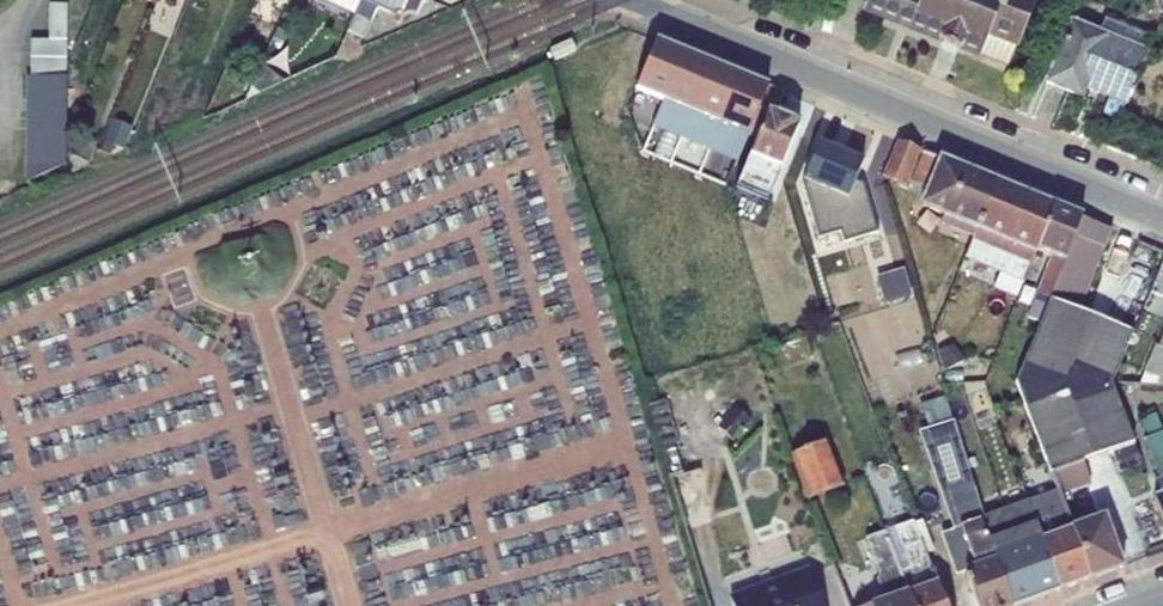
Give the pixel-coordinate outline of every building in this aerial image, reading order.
[(362,0),(319,0),(355,15),(362,0)] [(355,15),(347,32),(364,39),(378,9),(400,19),(403,14),(413,14),(417,16),(424,0),(362,0),(355,15)] [(866,8),(1008,65),(1016,46),(1018,47),(1037,0),(869,0),(866,8)] [(26,74),(25,181),(68,164),(68,112),(74,113),(81,92),(67,89),(68,76),(66,76),(68,2),(50,1),(49,38),(32,37),(31,75),(26,74)] [(1072,19),(1046,82),(1081,96),(1085,87),(1126,104),(1154,37),(1106,18),(1100,30),(1072,19)] [(663,100),(684,52),(657,40),(637,89),(663,100)] [(682,138),(712,63),(684,52),(663,100),(652,126),(682,138)] [(711,150),(742,75),(712,63),(682,138),(711,150)] [(258,92),(284,80),(263,64),(253,88),(258,92)] [(744,191),(774,115),(783,92),(742,75),(711,150),(739,161),(742,154),(749,157),(738,189),(744,191)] [(798,125),(774,115),(744,191),(767,202),(798,125)] [(112,120),(100,152),(112,156),(116,146),(125,150),(133,127),(112,120)] [(73,157),(89,163),(97,142),(81,136),(73,157)] [(910,181),(921,149),(898,140),(883,176),(908,185),(910,181)] [(803,180),(805,181),(820,238),(842,232),(845,243),(878,233),(864,185),(854,184),(864,161),(820,142),(803,180)] [(973,236),(996,180),(940,157),(940,158),(923,151),(910,181),(926,186),(919,205),(943,215),(940,223),(973,236)] [(1036,249),(1054,204),(996,180),(973,236),(965,257),(1000,272),(993,288),(1016,297),(1036,249)] [(1040,321),(1082,217),(1054,204),(1036,249),(1051,256),(1027,317),(1040,321)] [(1112,229),(1082,217),(1040,321),(1017,378),(1057,489),(1059,494),(1090,483),(1083,461),(1135,442),(1112,380),(1133,332),(1073,308),(1112,229)] [(904,268),(876,276),(885,305),(912,296),(904,268)] [(1159,346),(1155,344),(1145,371),(1162,380),(1162,335),(1159,346)] [(953,343),(936,351),(946,371),(966,359),(953,343)] [(655,381),(643,384),(669,474),(682,471),(676,448),(680,446),(666,398),(660,400),(655,381)] [(945,395),(921,402),(929,427),(919,430),(954,528),(941,533),(955,575),(965,571),(978,605),(1011,605),(979,517),(980,508),(954,420),(953,420),(945,395)] [(736,406),(718,425),(733,440),(751,421),(736,406)] [(1159,476),(1162,475),(1162,432),(1156,413),(1142,418),(1148,436),(1145,438),(1159,476)] [(826,440),(791,453),(808,499),(843,485),(826,440)] [(1134,444),(1112,452),(1120,473),(1142,465),(1134,444)] [(1154,496),(1162,522),(1162,477),(1156,479),(1162,493),(1154,496)] [(1028,499),(1060,589),(1089,579),(1070,525),(1059,494),(1057,489),(1028,499)] [(1011,605),(1015,605),(1060,589),(1028,499),(979,517),(1011,605)] [(1070,525),(1089,579),(1123,567),(1104,514),(1070,525)] [(884,530),(913,605),(945,605),(926,554),(915,522),(914,519),(884,530)] [(922,519),(915,522),(926,554),(934,551),(922,519)] [(865,537),(879,575),(877,579),(885,598),(860,605),(913,605),(884,530),(865,537)] [(729,594),(734,605),(823,605),(808,566),(729,594)]
